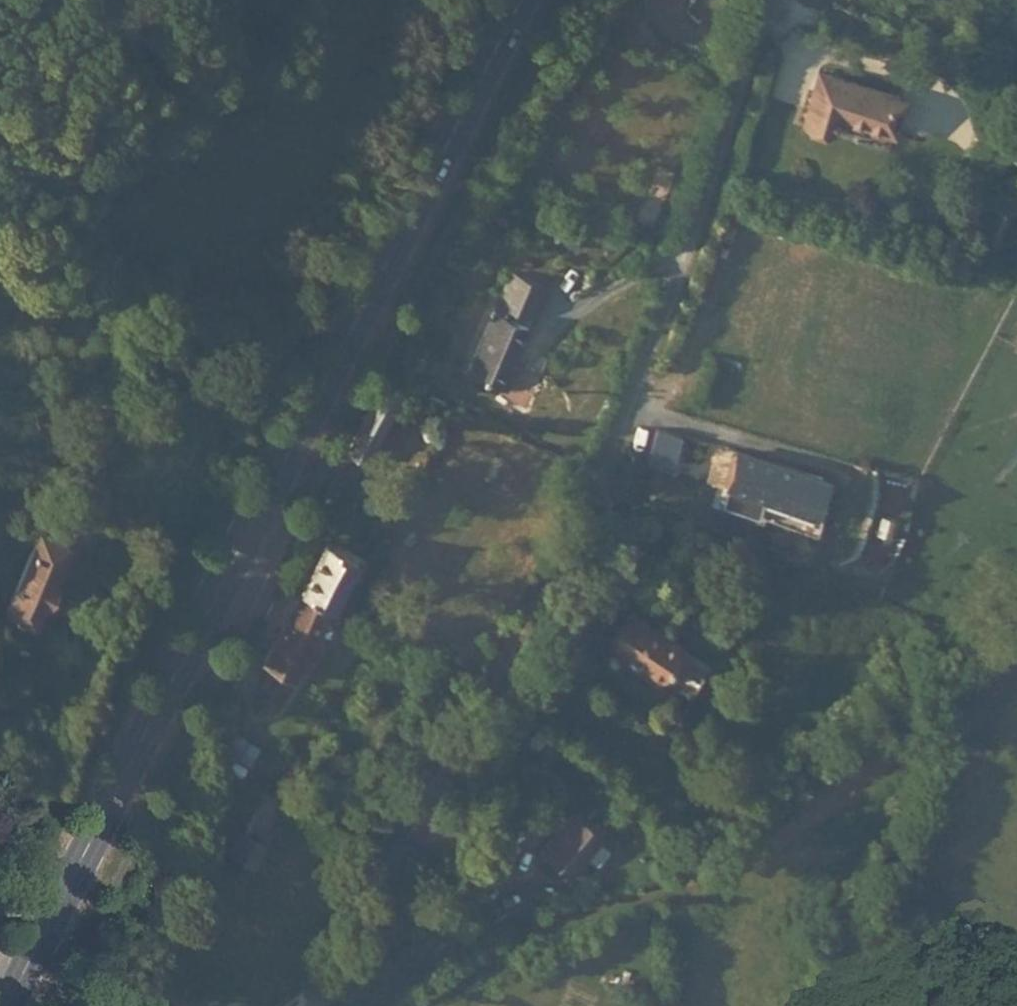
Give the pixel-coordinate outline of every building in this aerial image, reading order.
[(816,73),(811,92),(839,100),(845,81),(816,73)] [(811,92),(803,123),(810,125),(823,129),(831,131),(835,116),(883,130),(893,94),(845,81),(839,100),(811,92)] [(893,94),(883,130),(891,131),(900,96),(893,94)] [(810,125),(809,130),(822,133),(823,129),(810,125)] [(526,249),(472,351),(512,372),(527,344),(518,340),(537,303),(524,296),(529,287),(542,294),(557,266),(526,249)] [(524,296),(537,303),(542,294),(529,287),(524,296)] [(733,451),(722,486),(812,513),(822,477),(733,451)] [(315,567),(349,583),(368,549),(377,554),(387,536),(346,514),(329,540),(315,567)] [(40,521),(35,535),(64,547),(70,533),(40,521)] [(64,547),(35,535),(25,557),(55,569),(64,547)] [(55,569),(25,557),(7,602),(33,613),(43,588),(51,591),(59,571),(55,569)] [(306,658),(349,583),(315,567),(274,640),(306,658)] [(682,621),(689,625),(697,614),(690,609),(682,621)] [(673,657),(678,649),(666,642),(667,640),(619,610),(603,636),(619,645),(616,651),(648,671),(662,650),(673,657)] [(619,645),(603,636),(600,640),(616,651),(619,645)] [(695,661),(678,649),(673,657),(672,658),(689,669),(695,661)] [(680,684),(689,669),(672,658),(663,673),(680,684)] [(570,810),(537,854),(566,874),(598,830),(570,810)]
